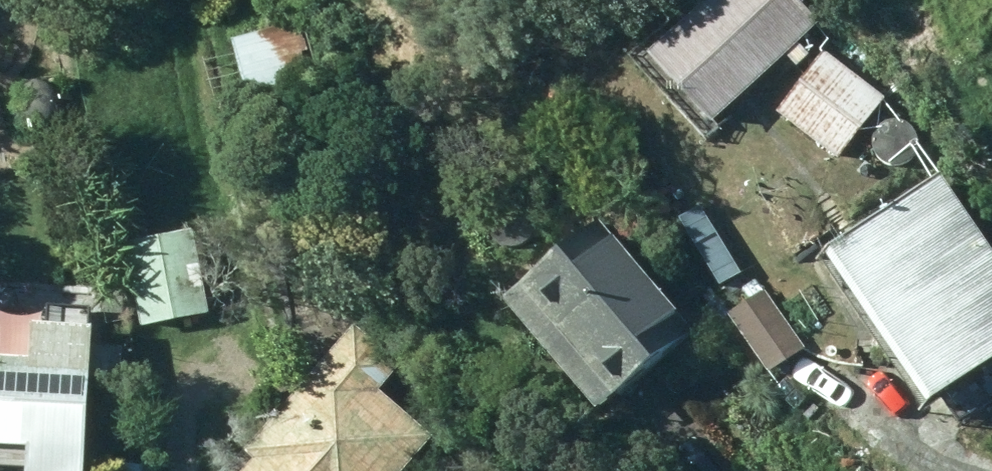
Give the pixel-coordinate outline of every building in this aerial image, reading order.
[(244,94),(319,76),(299,0),(260,0),(267,29),(230,39),(244,94)] [(650,51),(712,119),(819,23),(798,0),(707,0),(650,51)] [(801,45),(789,55),(797,66),(810,54),(801,45)] [(886,97),(822,48),(774,113),(839,160),(886,97)] [(934,400),(991,360),(991,245),(939,169),(828,247),(934,400)] [(503,299),(596,411),(693,330),(600,218),(503,299)] [(123,242),(138,327),(210,314),(194,229),(123,242)] [(729,313),(771,371),(807,346),(765,287),(729,313)] [(93,325),(41,322),(41,313),(0,311),(0,467),(26,468),(26,470),(86,470),(93,325)] [(243,451),(251,458),(240,470),(404,470),(435,435),(380,388),(401,365),(353,323),(243,451)]
